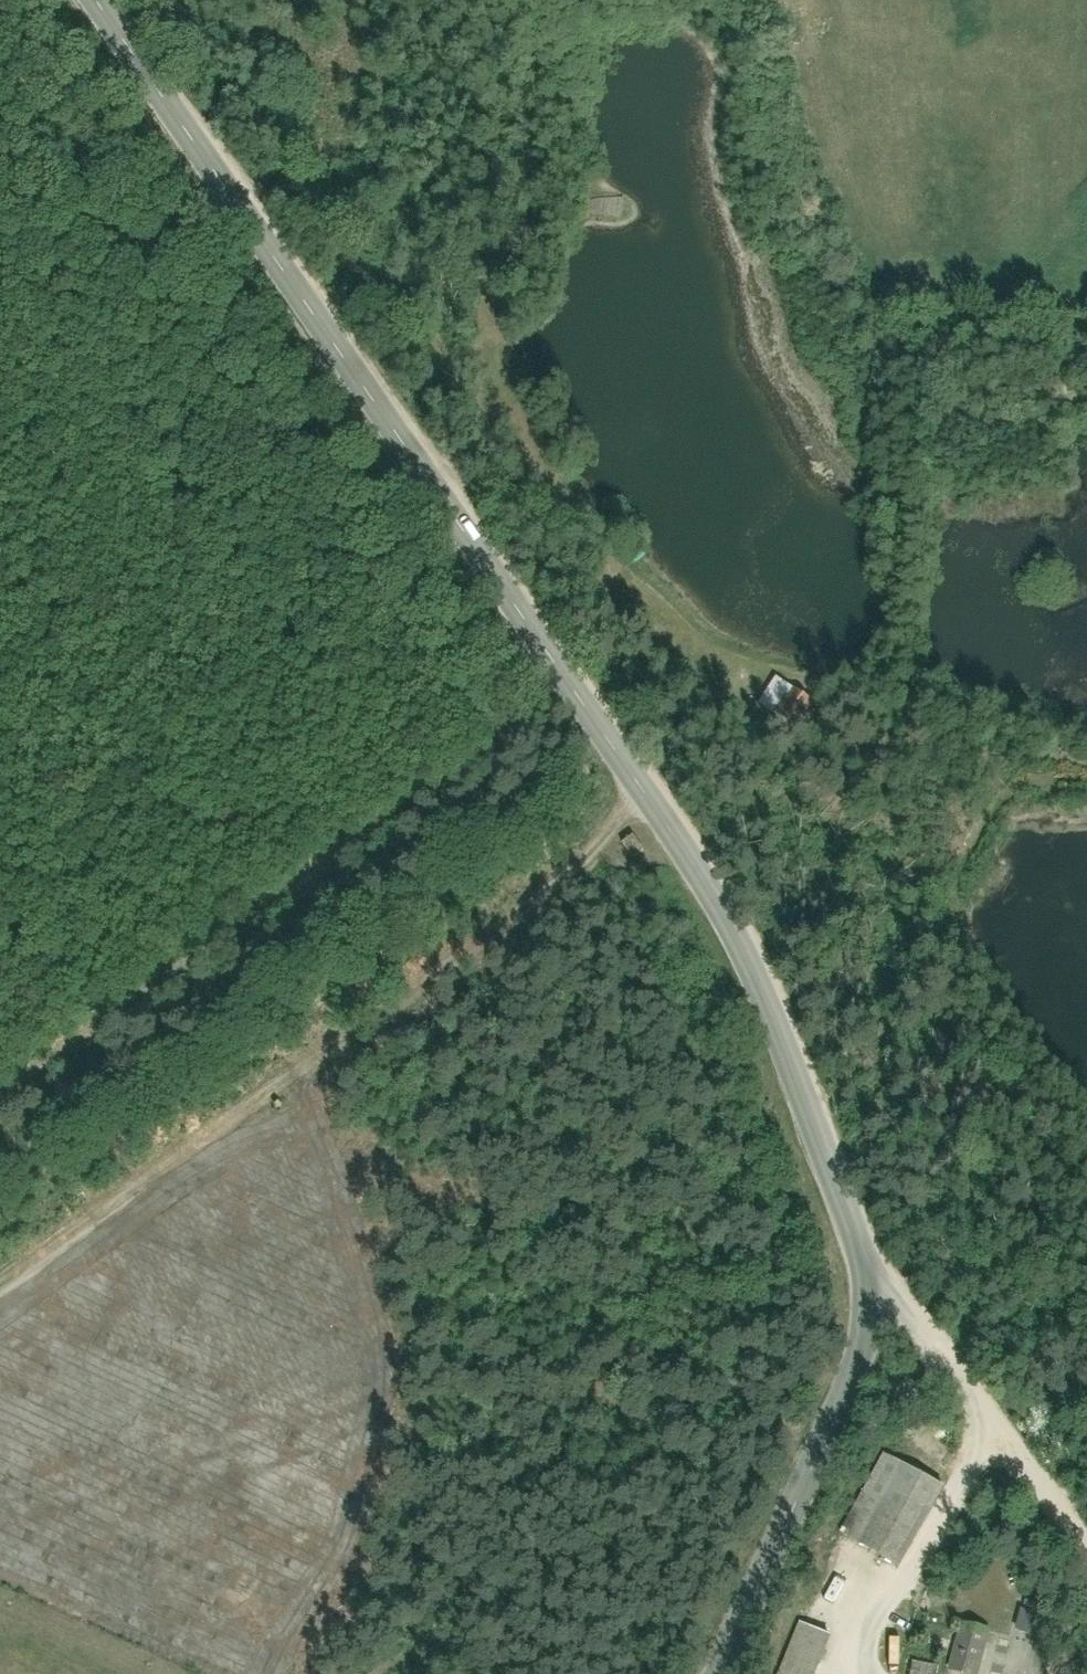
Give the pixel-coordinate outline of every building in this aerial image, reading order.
[(840,1540),(898,1573),(944,1493),(885,1460),(840,1540)] [(771,1673),(817,1673),(833,1640),(792,1621),(769,1673),(771,1673)] [(993,1637),(962,1627),(947,1673),(981,1673),(993,1637)]
